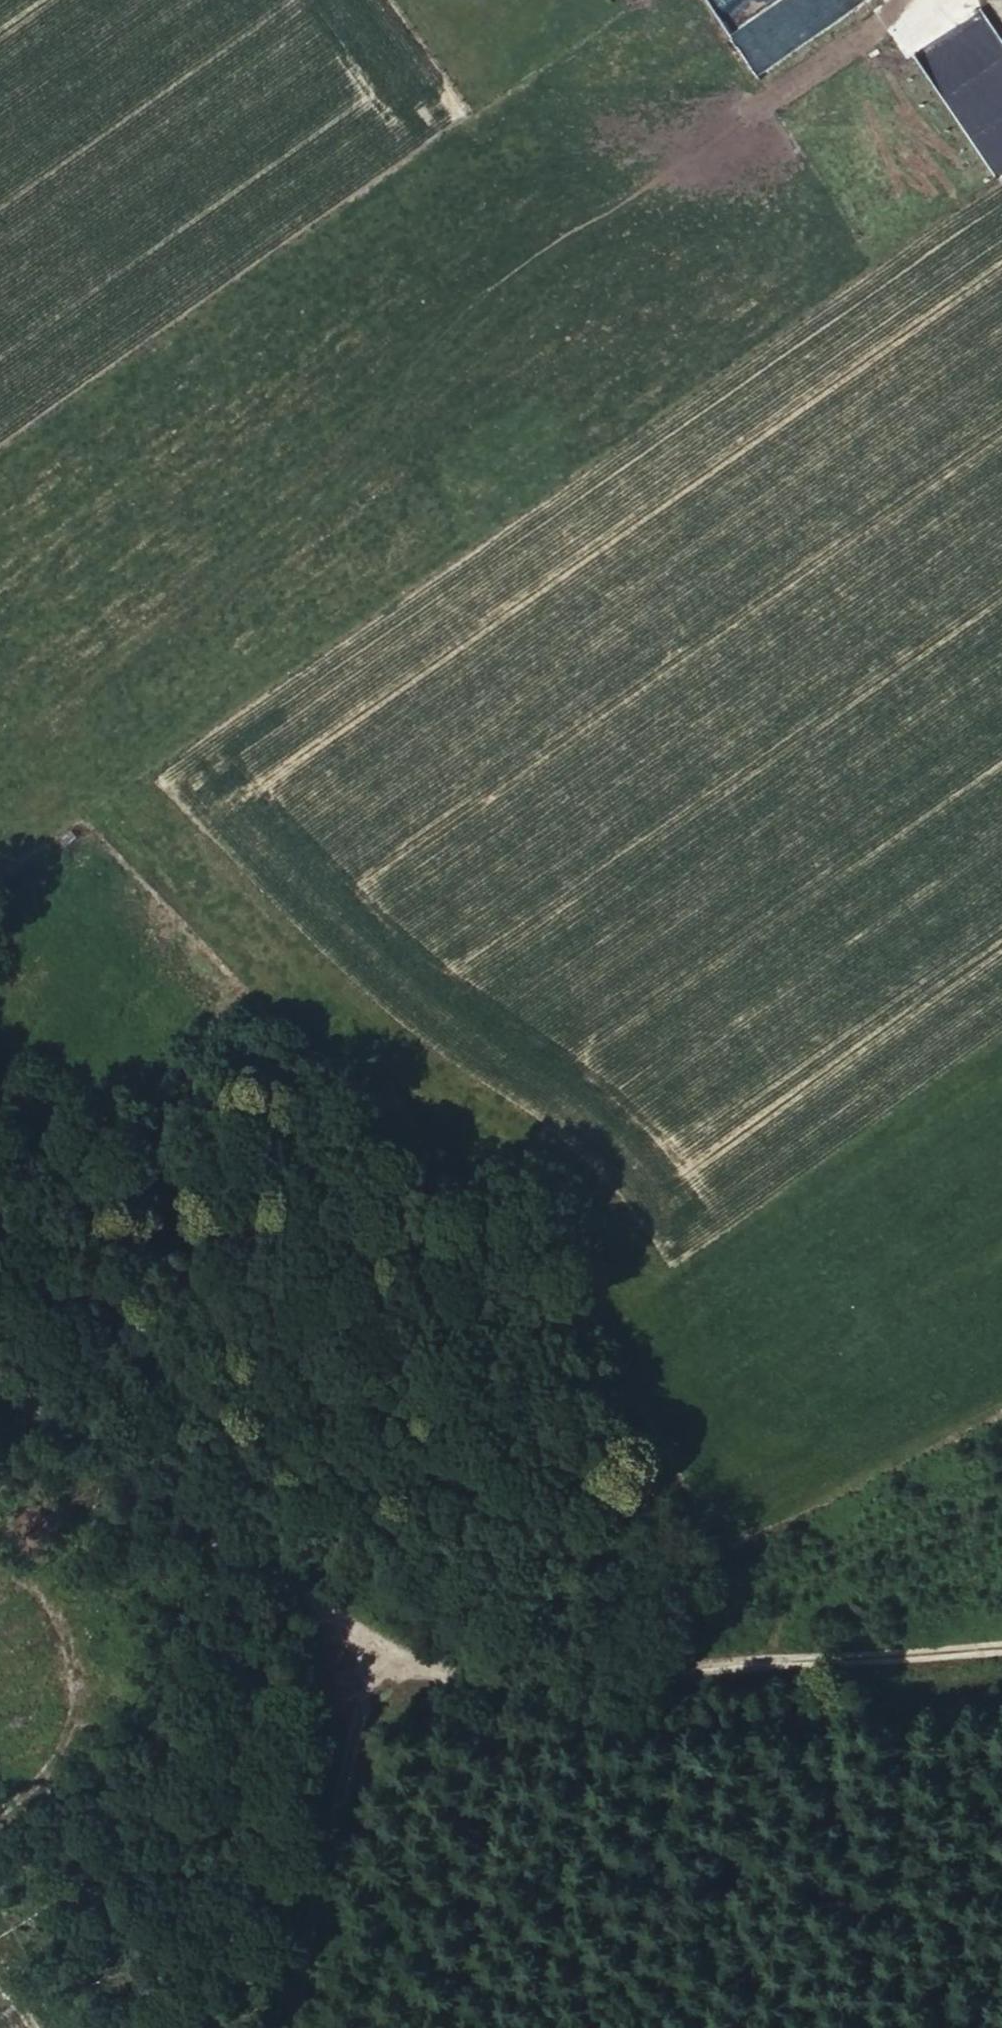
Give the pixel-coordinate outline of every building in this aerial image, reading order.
[(765,62),(860,3),(858,0),(780,0),(742,24),(765,62)]
